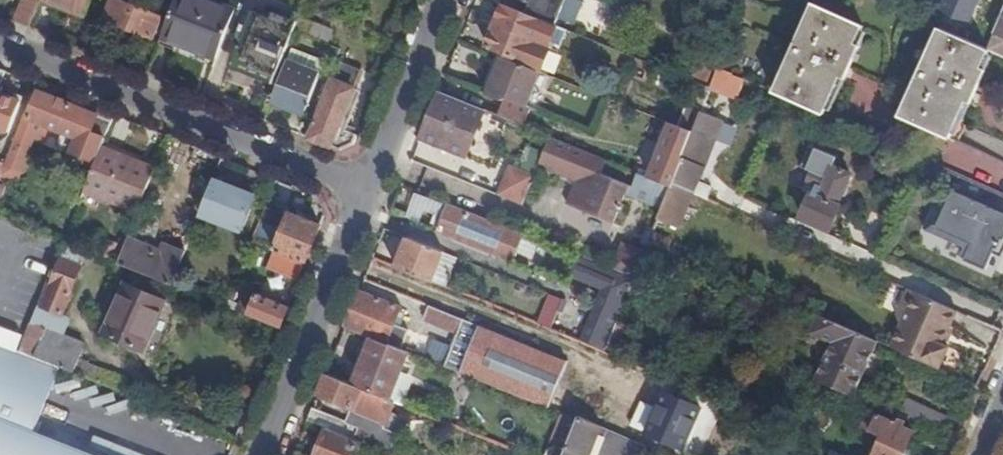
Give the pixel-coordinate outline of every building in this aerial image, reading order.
[(31,28),(41,2),(35,0),(23,0),(15,21),(31,28)] [(86,14),(91,0),(50,0),(86,14)] [(106,19),(153,39),(161,18),(159,17),(163,5),(150,0),(145,0),(141,10),(128,4),(130,0),(114,0),(106,19)] [(218,59),(227,36),(236,13),(205,0),(177,0),(163,37),(218,59)] [(300,19),(302,11),(275,0),(241,0),(236,13),(227,36),(242,42),(234,61),(251,68),(248,75),(273,85),(295,30),(300,19)] [(501,4),(504,5),(557,27),(568,0),(503,0),(501,4)] [(941,12),(968,24),(979,0),(946,0),(941,12)] [(558,27),(557,27),(504,5),(495,26),(550,48),(558,27)] [(776,94),(825,117),(865,29),(816,7),(776,94)] [(935,27),(942,30),(962,39),(965,31),(938,18),(935,27)] [(300,19),(295,30),(330,44),(334,32),(300,19)] [(989,51),(992,52),(1002,57),(1002,20),(989,51)] [(550,48),(495,26),(486,48),(518,60),(516,64),(540,73),(550,48)] [(951,140),(992,52),(989,51),(962,39),(942,30),(902,118),(951,140)] [(293,50),(289,62),(322,75),(327,63),(293,50)] [(707,80),(715,65),(698,56),(690,71),(707,80)] [(516,64),(502,58),(487,96),(501,102),(507,100),(528,109),(542,73),(540,73),(516,64)] [(334,83),(311,139),(339,151),(342,151),(355,145),(359,136),(345,130),(347,124),(342,121),(362,71),(339,61),(331,82),(334,83)] [(322,75),(289,62),(271,107),(284,112),(285,108),(305,117),(322,75)] [(720,70),(714,83),(722,87),(728,73),(720,70)] [(739,97),(747,82),(733,76),(731,81),(728,95),(739,97)] [(695,83),(687,102),(689,104),(703,110),(712,90),(695,83)] [(3,173),(2,176),(17,182),(20,173),(25,172),(27,165),(25,162),(35,137),(46,142),(52,127),(77,137),(71,152),(97,162),(103,147),(115,115),(100,109),(96,119),(88,116),(89,112),(35,91),(3,173)] [(5,130),(7,125),(12,127),(21,102),(0,94),(0,128),(5,130)] [(486,112),(440,94),(422,141),(467,159),(486,112)] [(528,109),(507,100),(500,118),(525,128),(532,110),(528,109)] [(703,110),(689,104),(680,127),(694,133),(703,110)] [(688,132),(672,126),(663,147),(663,149),(651,180),(673,189),(673,187),(694,135),(687,133),(688,132)] [(696,197),(707,202),(711,191),(699,185),(715,143),(694,134),(694,135),(673,187),(696,197)] [(630,198),(640,175),(551,139),(539,168),(578,184),(569,207),(615,226),(620,214),(623,216),(626,207),(623,206),(627,197),(630,198)] [(97,162),(85,191),(139,212),(156,169),(103,147),(97,162)] [(498,196),(524,206),(536,177),(510,167),(498,196)] [(852,177),(831,168),(826,179),(812,173),(804,191),(812,196),(803,219),(831,232),(841,208),(838,207),(852,177)] [(988,271),(998,250),(1000,250),(1002,243),(1002,239),(1002,238),(1002,214),(978,203),(985,188),(948,171),(942,186),(955,192),(938,230),(974,246),(967,261),(988,271)] [(651,180),(640,175),(630,198),(664,211),(673,189),(651,180)] [(284,182),(277,179),(275,187),(281,189),(284,182)] [(257,199),(215,181),(202,215),(244,232),(257,199)] [(664,211),(659,224),(682,234),(696,197),(673,187),(673,189),(664,211)] [(524,236),(449,206),(446,213),(438,210),(432,225),(440,229),(438,234),(512,264),(524,236)] [(315,244),(322,228),(291,215),(277,251),(281,253),(308,263),(315,244)] [(129,238),(119,264),(173,286),(187,251),(167,243),(163,251),(129,238)] [(445,254),(410,239),(397,269),(434,283),(445,254)] [(65,243),(40,305),(68,316),(89,252),(65,243)] [(614,272),(636,281),(648,252),(625,243),(614,272)] [(297,291),(308,263),(281,253),(275,269),(290,274),(285,286),(297,291)] [(581,258),(572,279),(603,291),(581,344),(607,354),(609,350),(616,330),(629,298),(636,281),(614,272),(581,258)] [(167,303),(128,285),(107,334),(145,352),(167,303)] [(894,349),(941,370),(951,349),(945,346),(959,313),(911,291),(900,315),(904,326),(894,349)] [(238,312),(282,329),(290,309),(246,292),(238,312)] [(403,309),(361,293),(354,310),(347,328),(374,340),(403,351),(411,331),(397,326),(403,309)] [(538,321),(552,327),(565,299),(550,293),(538,321)] [(236,303),(230,301),(227,308),(233,310),(236,303)] [(461,334),(447,368),(550,410),(569,364),(432,308),(427,320),(461,334)] [(817,381),(855,398),(880,343),(820,316),(812,335),(833,345),(817,381)] [(27,339),(22,352),(36,359),(37,357),(62,368),(124,393),(129,381),(80,361),(87,344),(33,323),(27,339)] [(35,436),(48,404),(62,368),(37,357),(36,359),(22,352),(18,351),(23,337),(0,328),(0,454),(83,454),(35,436)] [(631,337),(616,330),(609,350),(623,355),(631,337)] [(410,354),(403,351),(374,340),(355,387),(391,401),(399,379),(410,354)] [(328,376),(320,396),(354,409),(348,424),(314,409),(309,423),(328,430),(361,444),(389,454),(390,454),(398,436),(385,430),(396,403),(391,401),(355,387),(328,376)] [(410,384),(399,379),(391,401),(396,403),(402,406),(410,384)] [(703,410),(666,395),(648,435),(683,450),(703,410)] [(902,419),(945,438),(952,421),(910,402),(902,419)] [(579,422),(551,411),(548,418),(576,429),(579,422)] [(441,422),(458,429),(460,424),(455,422),(456,418),(445,413),(441,422)] [(872,414),(865,431),(883,439),(876,454),(905,454),(915,434),(872,414)] [(600,429),(580,420),(579,422),(576,429),(566,454),(649,454),(650,451),(600,429)] [(361,444),(328,430),(318,454),(356,454),(361,444)]
